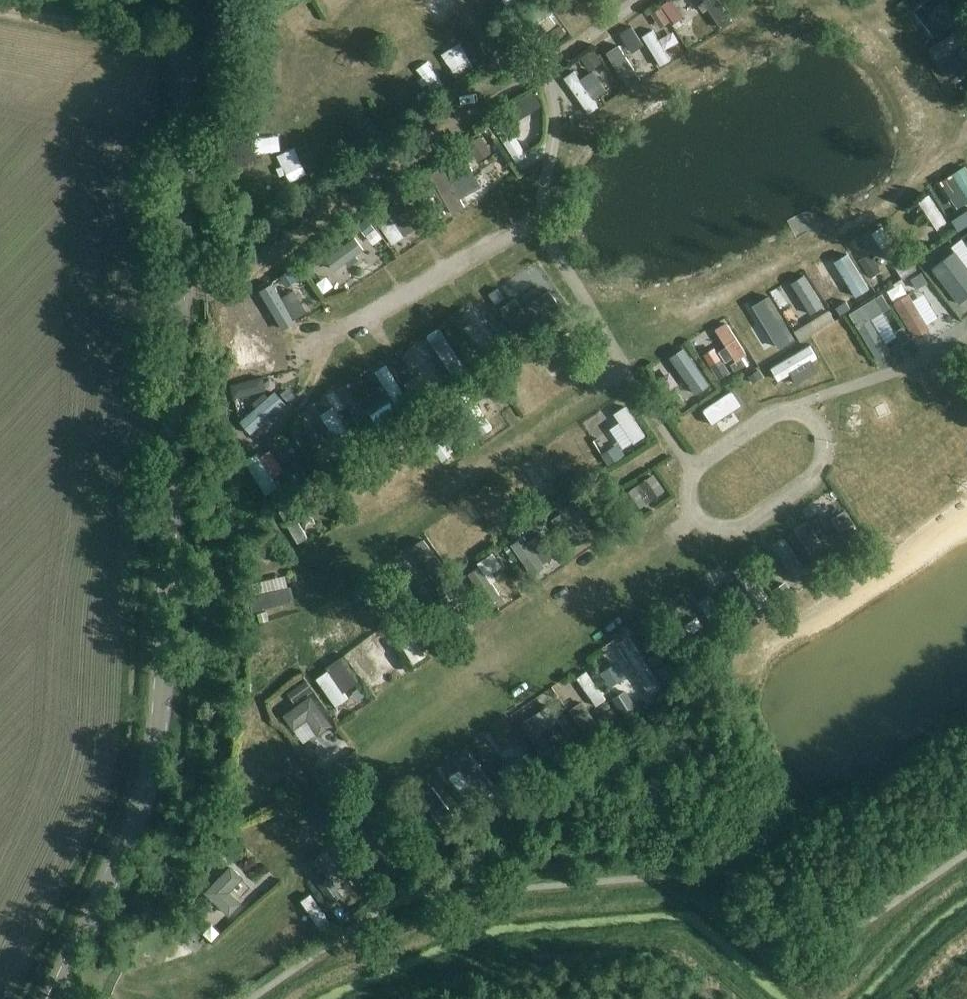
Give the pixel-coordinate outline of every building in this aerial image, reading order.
[(653,31),(678,11),(669,0),(652,0),(638,11),(653,31)] [(678,3),(683,17),(701,12),(697,0),(686,0),(678,3)] [(921,20),(934,37),(962,17),(949,0),(926,0),(917,7),(918,9),(915,11),(921,20)] [(543,43),(549,55),(589,34),(582,22),(543,43)] [(636,33),(652,67),(664,61),(649,27),(636,33)] [(959,69),(948,50),(958,45),(951,33),(922,49),(940,80),(959,69)] [(636,64),(647,58),(636,39),(625,45),(636,64)] [(629,66),(620,44),(601,52),(616,90),(631,84),(625,68),(629,66)] [(568,68),(557,76),(583,113),(595,105),(568,68)] [(589,85),(596,96),(608,89),(601,77),(589,85)] [(519,99),(502,110),(518,136),(536,125),(519,99)] [(451,217),(465,209),(451,184),(460,179),(451,163),(428,176),(451,217)] [(966,204),(966,175),(961,163),(946,170),(964,206),(966,204)] [(920,191),(911,199),(923,212),(932,204),(920,191)] [(387,244),(400,237),(393,224),(380,231),(387,244)] [(786,276),(773,284),(793,317),(806,309),(786,276)] [(767,298),(754,304),(768,334),(781,327),(767,298)] [(432,327),(423,334),(435,351),(445,343),(432,327)] [(712,338),(694,347),(703,366),(721,358),(712,338)] [(682,344),(667,351),(682,388),(698,382),(682,344)] [(261,349),(225,356),(230,379),(265,373),(261,349)] [(376,381),(387,374),(380,363),(369,370),(376,381)] [(512,378),(502,383),(510,397),(520,392),(512,378)] [(242,431),(272,406),(260,392),(230,417),(242,431)] [(465,413),(473,425),(484,418),(476,406),(465,413)] [(573,425),(565,433),(581,450),(590,442),(573,425)] [(633,513),(664,491),(653,476),(622,498),(633,513)] [(547,515),(565,548),(577,541),(559,509),(547,515)] [(821,513),(810,520),(818,533),(829,526),(821,513)] [(444,565),(458,553),(434,522),(419,534),(444,565)] [(470,546),(482,540),(475,525),(463,531),(470,546)] [(781,533),(768,540),(788,579),(801,572),(781,533)] [(405,562),(422,557),(417,539),(399,545),(405,562)] [(477,565),(469,569),(489,600),(497,596),(477,565)] [(461,599),(470,594),(463,579),(453,584),(461,599)] [(249,598),(252,612),(295,603),(292,588),(249,598)] [(732,613),(743,606),(735,591),(723,598),(732,613)] [(692,600),(700,611),(694,615),(707,634),(724,623),(704,592),(692,600)] [(342,635),(354,629),(338,597),(326,603),(342,635)] [(368,679),(380,671),(359,640),(347,648),(368,679)] [(332,726),(311,697),(284,717),(294,731),(307,721),(318,736),(332,726)] [(543,733),(530,716),(518,725),(541,755),(568,735),(558,722),(543,733)] [(432,830),(451,819),(429,782),(410,793),(432,830)] [(257,857),(248,871),(259,877),(268,863),(257,857)] [(228,918),(242,904),(230,892),(243,880),(230,867),(204,894),(228,918)]
